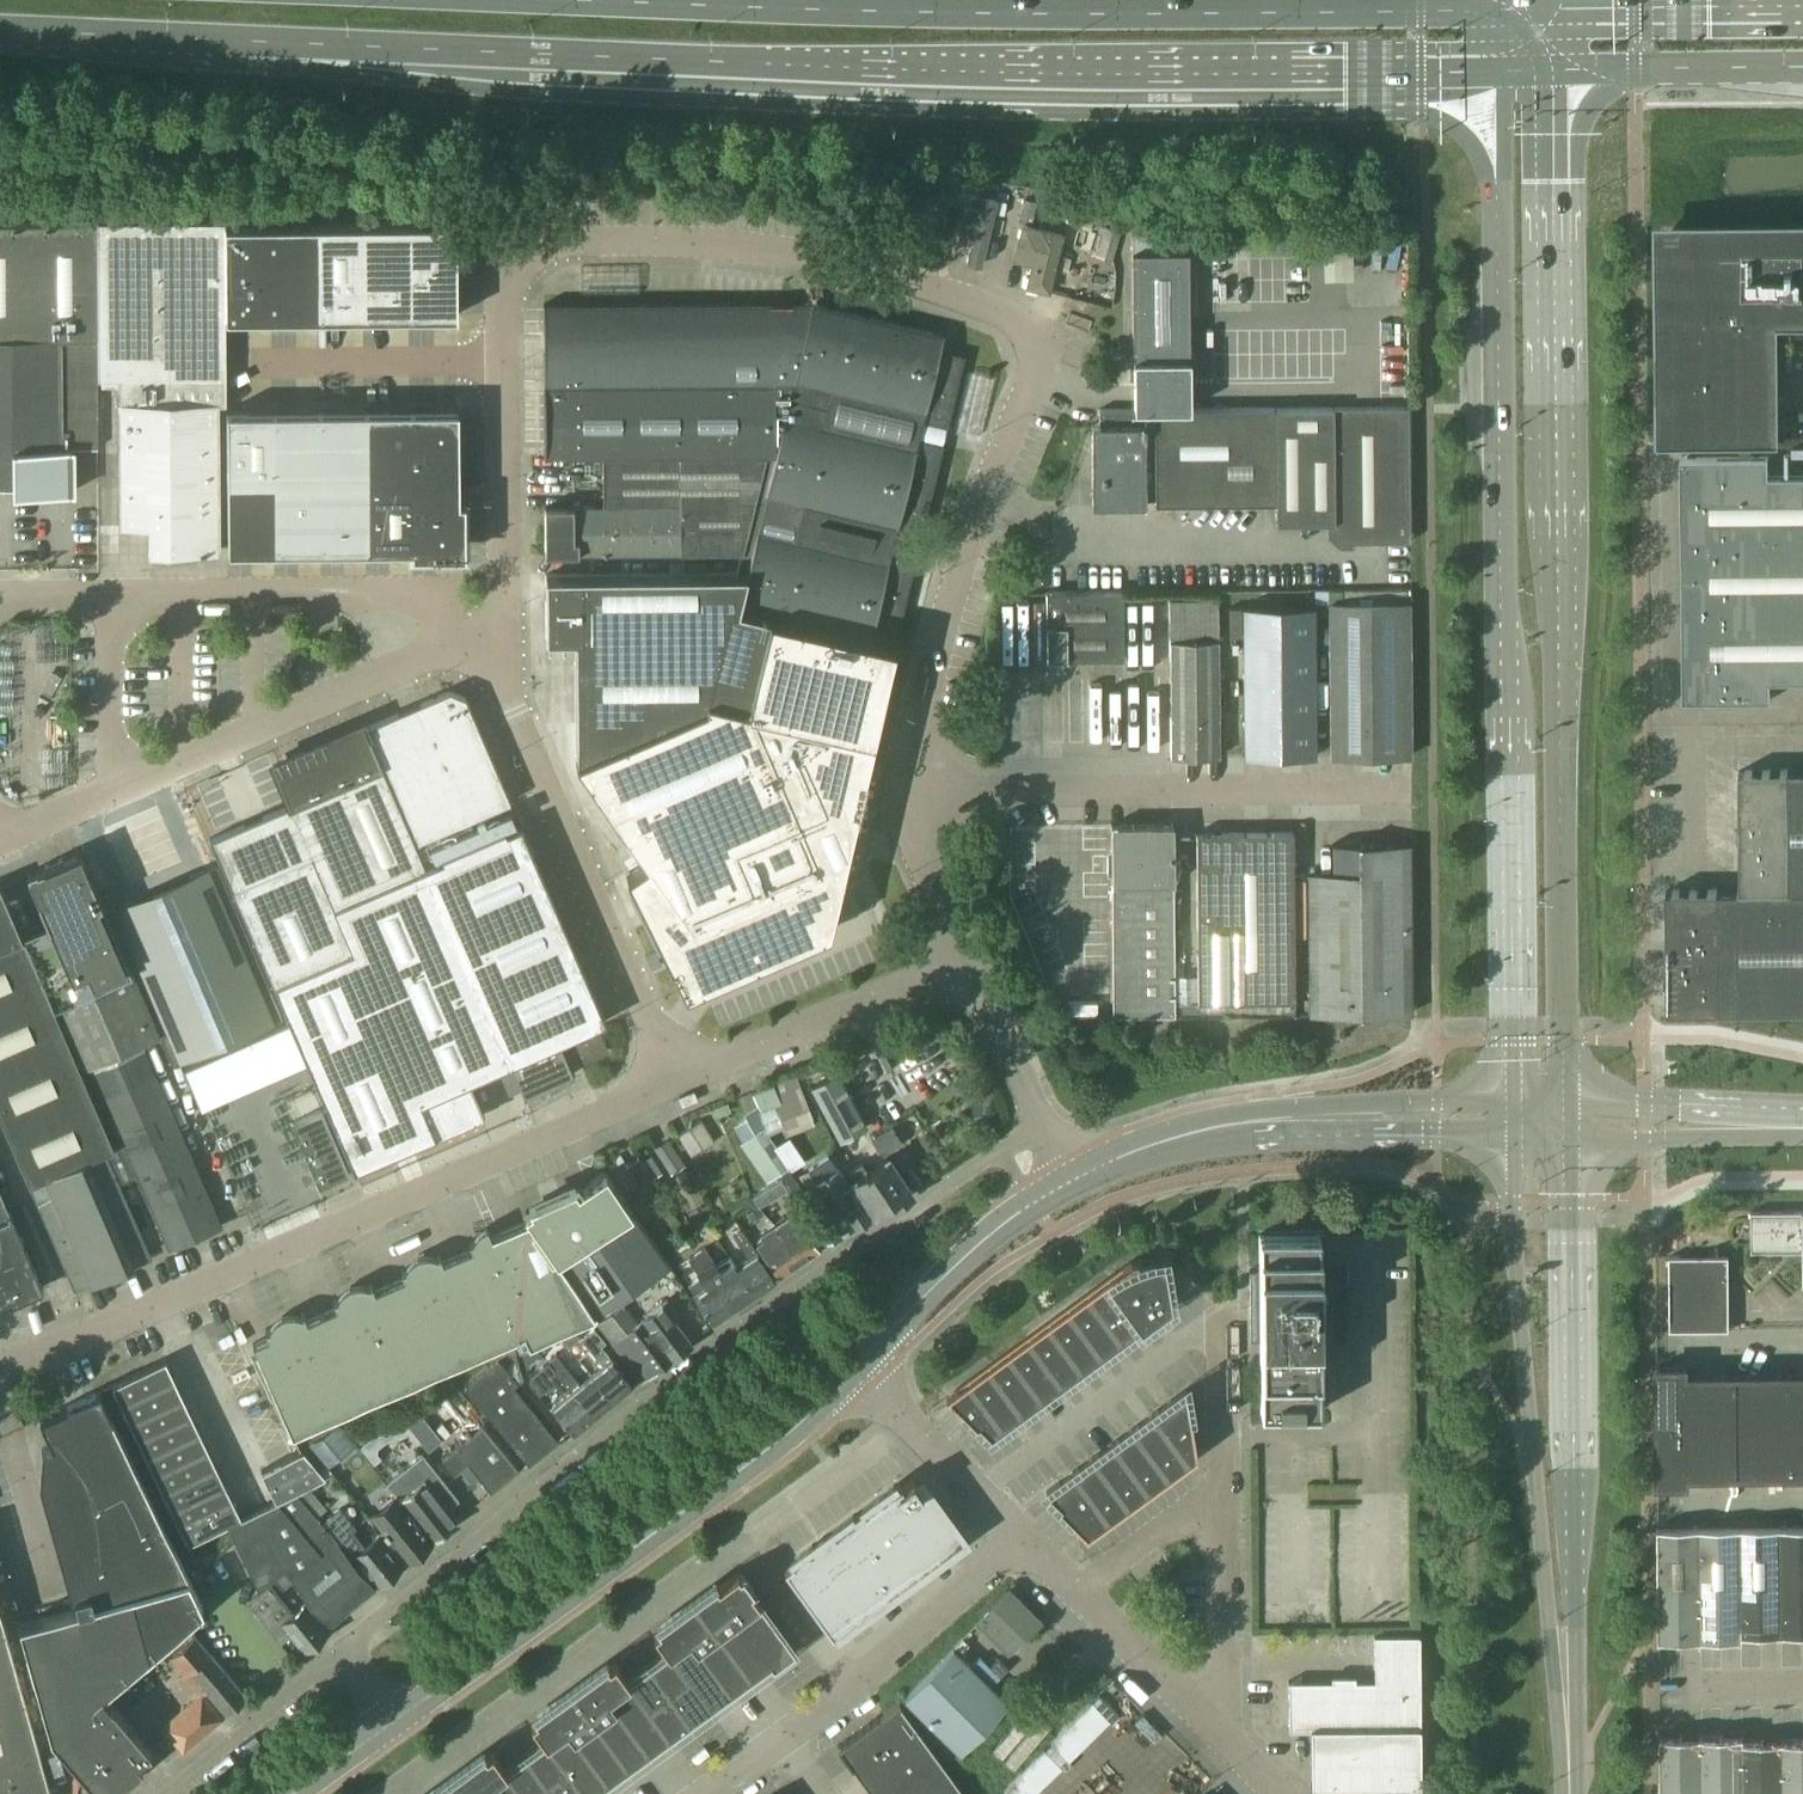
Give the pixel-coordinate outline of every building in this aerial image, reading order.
[(985,265),(1001,199),(984,195),(981,207),(965,203),(959,227),(972,230),(965,260),(985,265)] [(1068,222),(1044,216),(1041,227),(1027,223),(1017,260),(1034,264),(1029,286),(1051,292),(1068,222)] [(218,549),(217,401),(227,401),(227,374),(225,317),(458,314),(457,221),(226,223),(226,218),(97,218),(99,376),(121,376),(122,522),(151,522),(151,549),(218,549)] [(96,220),(0,221),(0,482),(13,482),(13,492),(42,491),(42,495),(51,495),(51,491),(71,491),(71,446),(98,446),(96,220)] [(1104,226),(1097,255),(1112,259),(1119,230),(1104,226)] [(1777,327),(1777,323),(1783,323),(1802,322),(1802,232),(1667,233),(1669,439),(1668,439),(1668,441),(1778,440),(1778,438),(1777,327)] [(1409,540),(1408,405),(1276,406),(1276,405),(1191,406),(1190,392),(1189,249),(1133,250),(1134,392),(1134,407),(1100,408),(1100,422),(1092,422),(1093,504),(1276,502),(1276,522),(1333,521),(1334,532),(1343,540),(1409,540)] [(944,333),(812,301),(544,303),(544,456),(604,455),(767,455),(744,552),(742,552),(737,571),(748,570),(739,608),(870,638),(870,637),(894,643),(895,643),(916,558),(891,552),(895,533),(920,539),(943,444),(917,438),(922,419),(948,425),(965,355),(940,349),(944,333)] [(460,499),(458,407),(227,409),(228,549),(412,548),(412,553),(465,552),(465,499),(460,499)] [(1770,473),(1769,454),(1688,455),(1689,520),(1682,520),(1683,635),(1690,635),(1690,699),(1771,698),(1771,679),(1802,679),(1802,473),(1770,473)] [(744,552),(767,455),(604,455),(603,505),(546,505),(546,554),(681,553),(681,552),(742,552),(744,552)] [(748,570),(737,571),(547,574),(546,574),(546,575),(546,638),(575,637),(575,757),(715,698),(717,699),(739,608),(748,570)] [(1124,657),(1123,590),(1046,590),(1046,658),(1124,657)] [(1219,754),(1218,598),(1170,599),(1171,754),(1219,754)] [(1411,754),(1410,601),(1329,601),(1330,755),(1411,754)] [(1316,754),(1315,604),(1228,605),(1228,636),(1244,636),(1245,754),(1316,754)] [(575,757),(574,757),(645,859),(625,872),(669,960),(684,990),(828,928),(837,888),(843,860),(855,863),(859,845),(863,827),(867,812),(855,809),(893,643),(894,643),(870,637),(870,638),(739,608),(717,699),(715,698),(575,757)] [(290,802),(209,836),(353,1167),(386,1153),(436,1131),(444,1128),(467,1118),(453,1085),(510,1060),(560,1039),(596,1023),(605,1019),(594,994),(588,980),(538,864),(532,850),(521,825),(477,843),(466,818),(510,800),(468,702),(465,695),(449,689),(441,692),(422,701),(395,712),(364,725),(278,762),(294,800),(290,802)] [(1740,769),(1741,889),(1667,889),(1668,1009),(1802,1008),(1802,769),(1740,769)] [(1174,1014),(1173,823),(1111,823),(1111,856),(1107,856),(1107,872),(1111,872),(1112,1015),(1174,1014)] [(1013,868),(1042,868),(1042,827),(1013,827),(1013,868)] [(1294,999),(1293,831),(1196,832),(1197,1000),(1294,999)] [(1411,1012),(1410,842),(1376,842),(1376,839),(1358,839),(1358,842),(1333,842),(1333,870),(1308,871),(1309,1012),(1411,1012)] [(47,919),(20,931),(79,1068),(159,1033),(107,912),(79,848),(27,871),(47,919)] [(217,864),(107,912),(159,1033),(171,1062),(181,1058),(233,1036),(282,1015),(217,864)] [(0,884),(0,1117),(73,1287),(158,1250),(79,1068),(20,931),(0,884)] [(607,1048),(598,1028),(572,1039),(581,1060),(607,1048)] [(560,1039),(510,1060),(524,1094),(538,1088),(544,1090),(548,1084),(574,1072),(571,1065),(560,1039)] [(220,1224),(144,1047),(91,1069),(168,1247),(220,1224)] [(836,1071),(810,1085),(840,1140),(866,1126),(836,1071)] [(757,1105),(732,1124),(742,1140),(741,1141),(765,1180),(785,1167),(762,1131),(791,1121),(795,1131),(814,1124),(810,1113),(802,1092),(795,1074),(767,1085),(763,1087),(751,1092),(757,1105)] [(348,1170),(321,1107),(291,1120),(318,1183),(320,1182),(320,1181),(347,1170),(348,1170)] [(701,1118),(677,1133),(690,1154),(714,1139),(701,1118)] [(902,1140),(891,1124),(871,1138),(882,1154),(902,1140)] [(653,1147),(670,1172),(684,1163),(668,1137),(653,1147)] [(788,1137),(775,1145),(790,1167),(803,1159),(788,1137)] [(650,1154),(640,1160),(651,1177),(660,1171),(650,1154)] [(809,1167),(799,1173),(808,1186),(816,1181),(831,1205),(833,1204),(837,1210),(843,1205),(855,1224),(869,1215),(836,1166),(835,1167),(827,1155),(808,1167),(809,1167)] [(860,1160),(847,1169),(874,1210),(891,1199),(894,1203),(911,1192),(887,1156),(866,1170),(860,1160)] [(640,1160),(639,1157),(627,1164),(640,1185),(651,1177),(640,1160)] [(669,1265),(605,1169),(568,1194),(565,1190),(547,1202),(544,1198),(526,1211),(525,1209),(523,1210),(528,1218),(594,1315),(669,1265)] [(802,1189),(789,1170),(780,1176),(781,1178),(793,1195),(802,1189)] [(781,1178),(772,1184),(783,1201),(793,1195),(781,1178)] [(0,1188),(0,1300),(8,1298),(9,1301),(43,1286),(12,1216),(13,1216),(10,1209),(9,1209),(0,1188)] [(793,1209),(773,1222),(798,1261),(818,1248),(804,1227),(803,1225),(811,1219),(799,1201),(791,1206),(793,1209)] [(757,1205),(747,1211),(752,1218),(762,1212),(757,1205)] [(1751,1210),(1751,1249),(1802,1249),(1802,1209),(1751,1210)] [(839,1232),(827,1214),(814,1222),(827,1240),(839,1232)] [(571,1326),(594,1316),(594,1315),(528,1218),(491,1235),(489,1232),(487,1232),(490,1237),(485,1238),(482,1238),(480,1237),(477,1237),(470,1240),(469,1238),(468,1239),(471,1247),(442,1260),(439,1252),(437,1252),(438,1254),(431,1257),(430,1259),(428,1260),(426,1262),(424,1264),(422,1265),(421,1261),(419,1262),(421,1265),(419,1266),(414,1267),(409,1266),(402,1269),(402,1268),(400,1268),(404,1276),(374,1289),(370,1281),(369,1282),(370,1283),(363,1286),(362,1288),(360,1290),(358,1292),(356,1293),(354,1294),(353,1291),(351,1291),(353,1295),(351,1295),(348,1296),(343,1296),(341,1296),(334,1299),(333,1297),(332,1298),(335,1305),(306,1318),(303,1311),(301,1311),(302,1312),(295,1315),(293,1317),(292,1319),(290,1321),(286,1324),(284,1320),(283,1320),(285,1324),(283,1325),(278,1325),(275,1325),(273,1325),(266,1328),(265,1327),(264,1327),(267,1335),(252,1342),(291,1433),(524,1333),(529,1345),(557,1332),(571,1326)] [(764,1235),(756,1240),(765,1253),(779,1274),(798,1261),(773,1222),(761,1231),(764,1235)] [(741,1228),(733,1234),(748,1256),(735,1265),(753,1291),(774,1277),(763,1261),(741,1228)] [(1346,1338),(1346,1268),(1318,1268),(1318,1232),(1260,1232),(1260,1269),(1249,1269),(1250,1339),(1260,1339),(1261,1408),(1319,1408),(1319,1338),(1346,1338)] [(704,1246),(696,1252),(733,1305),(753,1291),(735,1265),(729,1255),(716,1263),(704,1246)] [(699,1275),(687,1283),(711,1320),(733,1305),(696,1252),(687,1257),(699,1275)] [(1132,1254),(944,1392),(952,1401),(974,1423),(978,1421),(989,1432),(1171,1299),(1163,1256),(1139,1260),(1132,1254)] [(1730,1328),(1729,1254),(1670,1255),(1670,1328),(1730,1328)] [(691,1339),(662,1301),(637,1319),(623,1301),(599,1319),(642,1376),(691,1339)] [(632,1380),(601,1342),(605,1339),(594,1325),(581,1336),(603,1362),(592,1372),(613,1396),(632,1380)] [(571,1326),(557,1332),(575,1354),(586,1345),(571,1326)] [(556,1440),(511,1384),(521,1377),(513,1348),(504,1352),(464,1384),(528,1463),(556,1440)] [(557,1351),(548,1359),(555,1368),(593,1413),(613,1396),(592,1372),(581,1381),(564,1360),(557,1351)] [(121,1401),(174,1375),(165,1356),(112,1382),(121,1401)] [(530,1373),(530,1380),(538,1391),(552,1379),(565,1394),(553,1404),(574,1429),(593,1413),(555,1368),(548,1359),(530,1373)] [(1685,1480),(1685,1423),(1711,1423),(1711,1375),(1686,1375),(1686,1366),(1658,1366),(1659,1481),(1685,1480)] [(1738,1423),(1737,1374),(1711,1375),(1711,1423),(1738,1423)] [(1790,1422),(1790,1374),(1737,1374),(1738,1423),(1790,1422)] [(1790,1374),(1790,1422),(1802,1422),(1802,1374),(1790,1374)] [(129,1418),(182,1393),(174,1375),(121,1401),(129,1418)] [(39,1417),(47,1432),(51,1430),(56,1439),(51,1441),(51,1442),(41,1447),(39,1482),(70,1592),(73,1591),(76,1601),(18,1618),(48,1723),(81,1764),(77,1770),(75,1774),(75,1779),(78,1787),(81,1791),(86,1793),(91,1793),(96,1793),(100,1790),(104,1793),(106,1793),(142,1762),(138,1758),(151,1746),(103,1690),(149,1650),(203,1606),(99,1388),(39,1417)] [(1195,1453),(1185,1388),(1045,1490),(1058,1502),(1056,1504),(1085,1533),(1195,1453)] [(137,1436),(190,1410),(182,1393),(129,1418),(137,1436)] [(146,1453),(199,1428),(190,1410),(137,1436),(146,1453)] [(1790,1422),(1738,1423),(1738,1471),(1802,1471),(1802,1422),(1790,1422)] [(518,1468),(482,1423),(441,1457),(454,1472),(466,1462),(490,1491),(518,1468)] [(1712,1471),(1711,1423),(1685,1423),(1685,1480),(1687,1480),(1687,1472),(1712,1471)] [(1738,1471),(1738,1423),(1711,1423),(1712,1471),(1738,1471)] [(154,1471),(207,1445),(199,1428),(146,1453),(154,1471)] [(162,1488),(215,1463),(207,1445),(154,1471),(162,1488)] [(268,1484),(313,1461),(303,1448),(260,1468),(268,1484)] [(382,1451),(374,1457),(386,1473),(394,1467),(382,1451)] [(422,1453),(388,1481),(399,1495),(433,1537),(458,1517),(448,1505),(457,1497),(422,1453)] [(324,1476),(313,1461),(268,1484),(275,1500),(295,1490),(324,1476)] [(171,1506),(224,1480),(215,1463),(162,1488),(171,1506)] [(791,1561),(783,1566),(830,1632),(831,1632),(963,1536),(931,1493),(919,1478),(915,1481),(911,1476),(901,1483),(900,1481),(894,1485),(893,1484),(860,1507),(862,1509),(853,1515),(852,1513),(830,1529),(832,1531),(813,1545),(811,1543),(789,1559),(791,1561)] [(179,1523),(232,1498),(224,1480),(171,1506),(179,1523)] [(275,1500),(241,1516),(228,1523),(259,1587),(284,1566),(330,1621),(375,1584),(337,1538),(336,1539),(295,1490),(275,1500)] [(399,1495),(376,1514),(410,1556),(433,1537),(399,1495)] [(188,1542),(228,1523),(241,1516),(232,1498),(179,1523),(188,1542)] [(403,1561),(379,1531),(364,1543),(351,1527),(355,1524),(340,1505),(327,1516),(379,1581),(403,1561)] [(1782,1633),(1781,1524),(1740,1525),(1741,1632),(1742,1632),(1777,1632),(1777,1633),(1782,1633)] [(1781,1524),(1782,1633),(1782,1632),(1802,1632),(1802,1524),(1781,1524)] [(1700,1638),(1699,1525),(1657,1525),(1658,1639),(1661,1639),(1661,1638),(1698,1637),(1698,1638),(1700,1638)] [(1741,1632),(1740,1525),(1699,1525),(1700,1638),(1702,1638),(1702,1637),(1739,1637),(1739,1638),(1742,1638),(1742,1632),(1741,1632)] [(770,1661),(772,1664),(793,1649),(794,1651),(795,1650),(750,1587),(753,1585),(741,1568),(738,1570),(736,1568),(717,1582),(715,1579),(655,1622),(657,1625),(652,1629),(666,1648),(627,1677),(613,1657),(608,1661),(606,1658),(532,1712),(534,1715),(529,1718),(543,1738),(505,1766),(491,1747),(485,1751),(483,1748),(419,1793),(587,1793),(770,1661)] [(327,1628),(305,1600),(293,1610),(270,1582),(249,1599),(280,1638),(291,1629),(305,1646),(327,1628)] [(1006,1651),(1039,1617),(1008,1586),(975,1620),(1006,1651)] [(0,1611),(0,1793),(51,1793),(0,1611)] [(247,1693),(195,1631),(170,1652),(184,1669),(177,1675),(194,1695),(201,1690),(218,1710),(222,1707),(226,1711),(247,1693)] [(1419,1732),(1418,1633),(1373,1634),(1373,1679),(1287,1680),(1288,1728),(1309,1728),(1309,1785),(1419,1784),(1419,1732)] [(1007,1700),(952,1646),(904,1694),(959,1749),(1007,1700)] [(221,1714),(218,1710),(201,1690),(194,1695),(163,1722),(183,1747),(221,1715),(221,1714)] [(899,1701),(898,1700),(837,1745),(850,1764),(851,1763),(874,1793),(967,1793),(899,1701)] [(1659,1734),(1660,1793),(1802,1793),(1802,1738),(1787,1738),(1787,1737),(1782,1737),(1782,1738),(1743,1738),(1743,1733),(1740,1733),(1740,1734),(1704,1734),(1704,1733),(1701,1733),(1701,1734),(1663,1735),(1663,1734),(1659,1734)]
